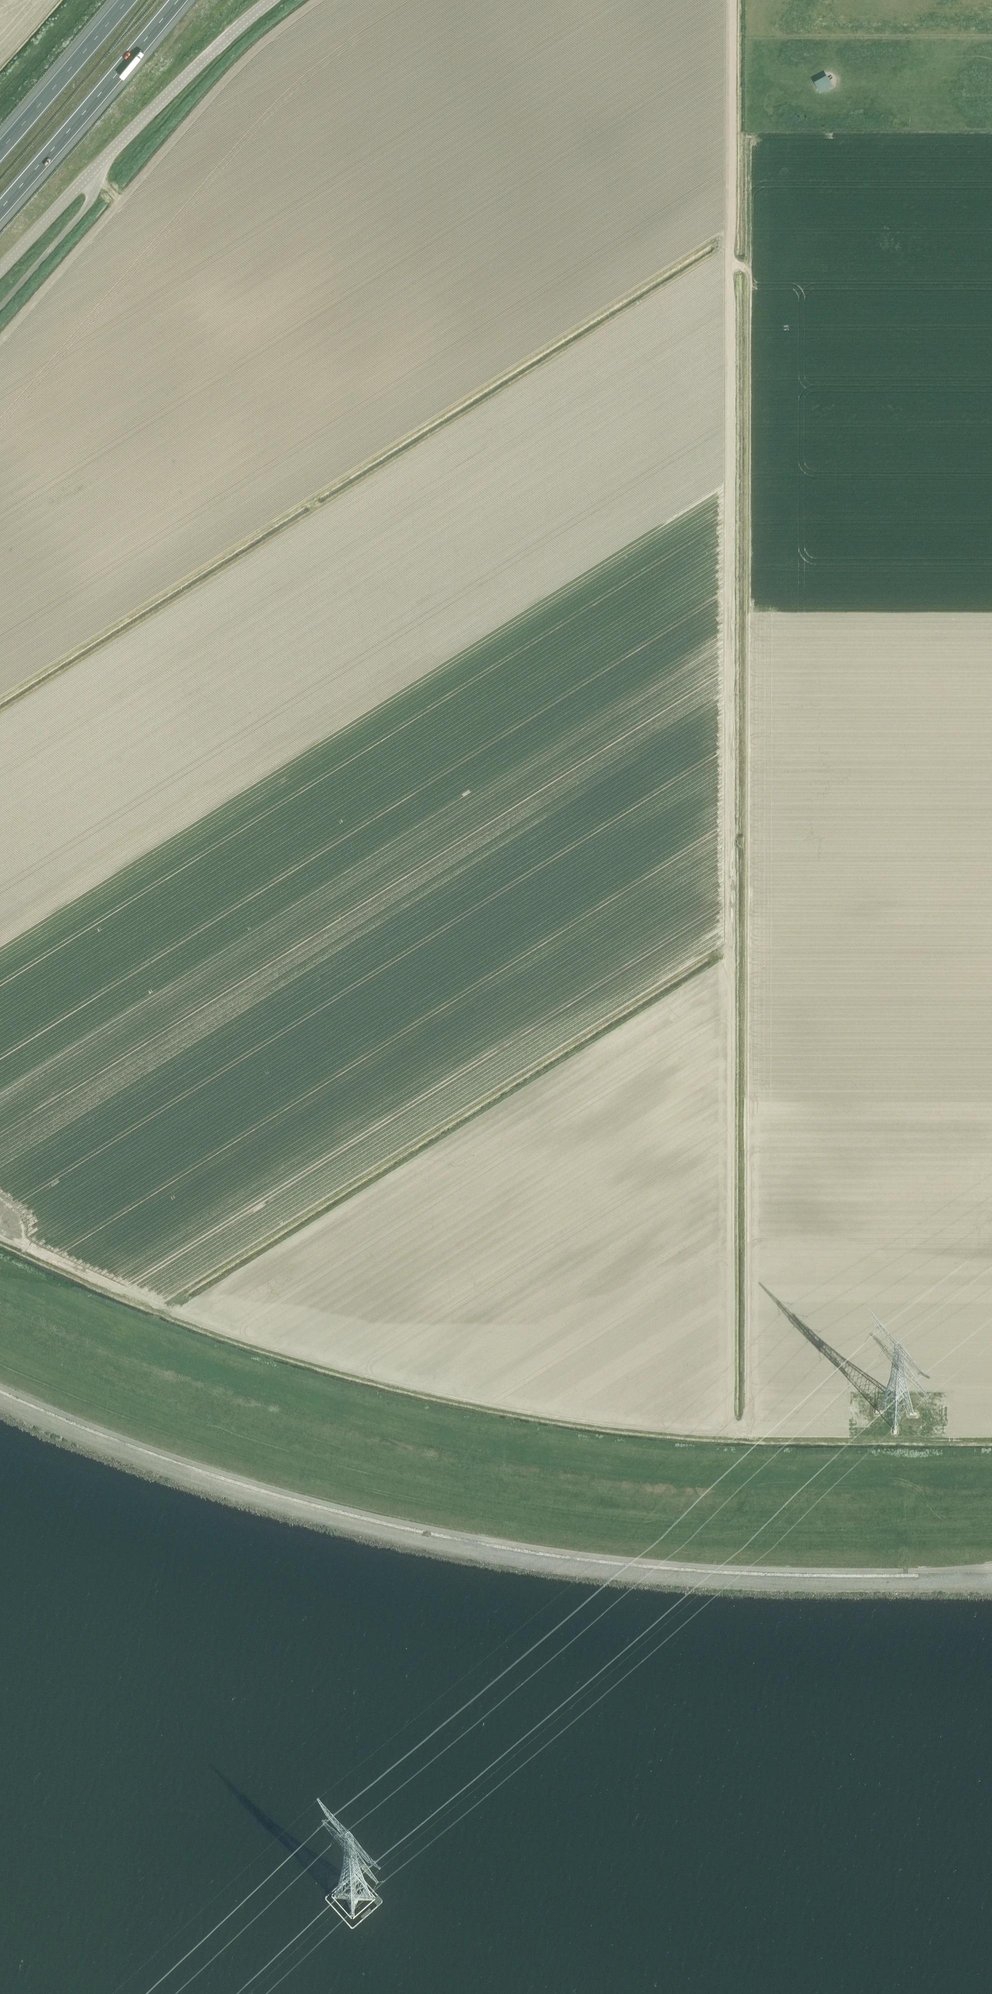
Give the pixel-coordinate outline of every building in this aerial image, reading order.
[(139,734),(144,726),(139,724),(135,731),(139,734)]
